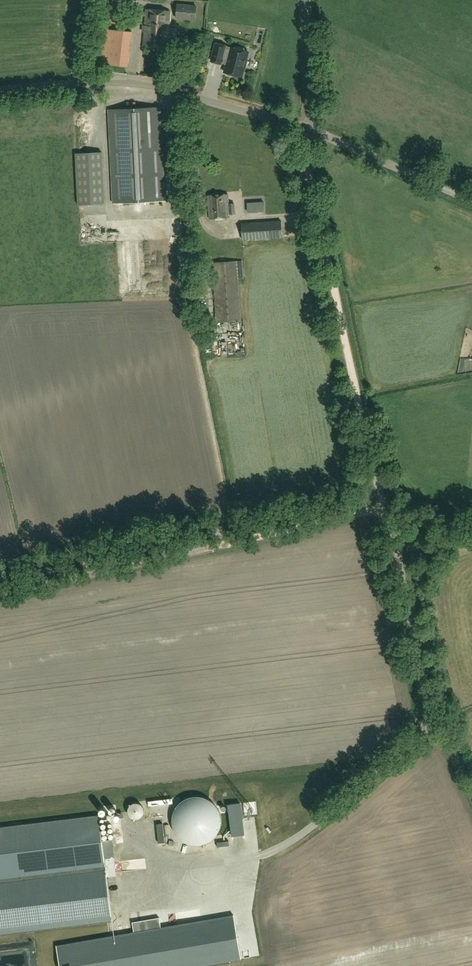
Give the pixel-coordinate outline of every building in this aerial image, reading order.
[(196,6),(178,5),(177,18),(195,20),(196,6)] [(168,48),(170,11),(147,9),(144,46),(168,48)] [(128,67),(132,31),(111,29),(106,64),(128,67)] [(247,67),(249,57),(248,57),(250,50),(218,41),(213,59),(223,62),(223,60),(228,62),(226,70),(228,71),(229,73),(233,74),(235,73),(243,75),(246,67),(247,67)] [(164,201),(159,107),(110,109),(114,203),(164,201)] [(78,205),(104,203),(101,152),(75,153),(78,205)] [(229,204),(228,194),(208,195),(210,219),(230,217),(230,214),(235,214),(234,203),(229,204)] [(264,202),(248,203),(248,212),(264,211),(264,202)] [(242,239),(282,237),(281,221),(241,223),(242,239)] [(217,322),(241,321),(237,272),(243,272),(242,260),(237,260),(237,261),(213,262),(217,322)] [(225,331),(227,337),(234,334),(232,328),(225,331)] [(97,805),(104,803),(102,796),(95,798),(97,805)] [(111,920),(106,877),(117,875),(111,838),(102,840),(98,815),(0,827),(0,934),(111,920)] [(149,860),(131,861),(132,872),(149,871),(149,860)] [(64,965),(185,965),(238,956),(230,918),(61,949),(64,965)] [(15,953),(0,953),(0,965),(16,965),(15,953)]
